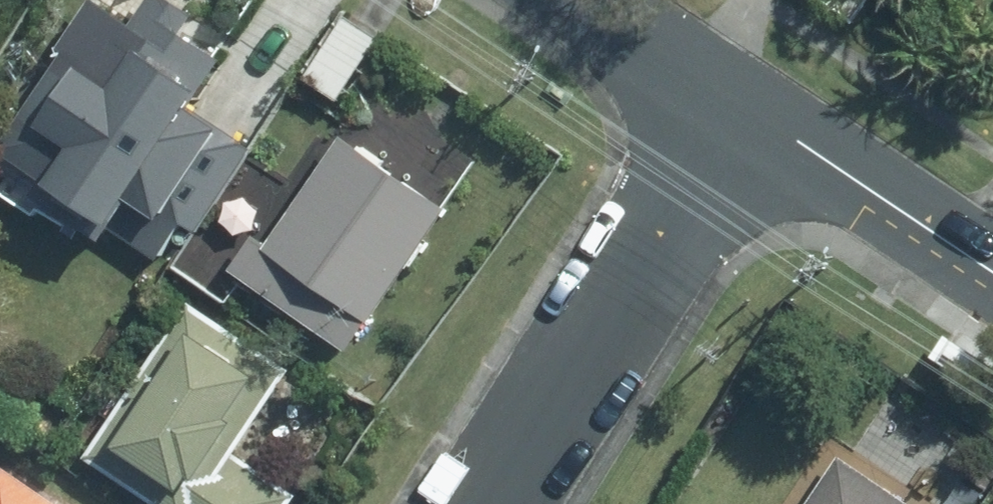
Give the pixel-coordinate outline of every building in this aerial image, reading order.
[(153,230),(262,43),(187,0),(87,0),(4,144),(153,230)] [(351,99),(393,30),(350,3),(308,72),(351,99)] [(239,265),(358,344),(452,203),(351,136),(278,247),(260,235),(239,265)] [(93,453),(170,503),(291,503),(296,497),(217,445),(263,375),(244,362),(181,320),(93,453)] [(955,331),(939,353),(973,376),(989,354),(955,331)] [(844,457),(812,503),(915,503),(844,457)] [(0,479),(0,503),(65,503),(8,467),(0,479)]
